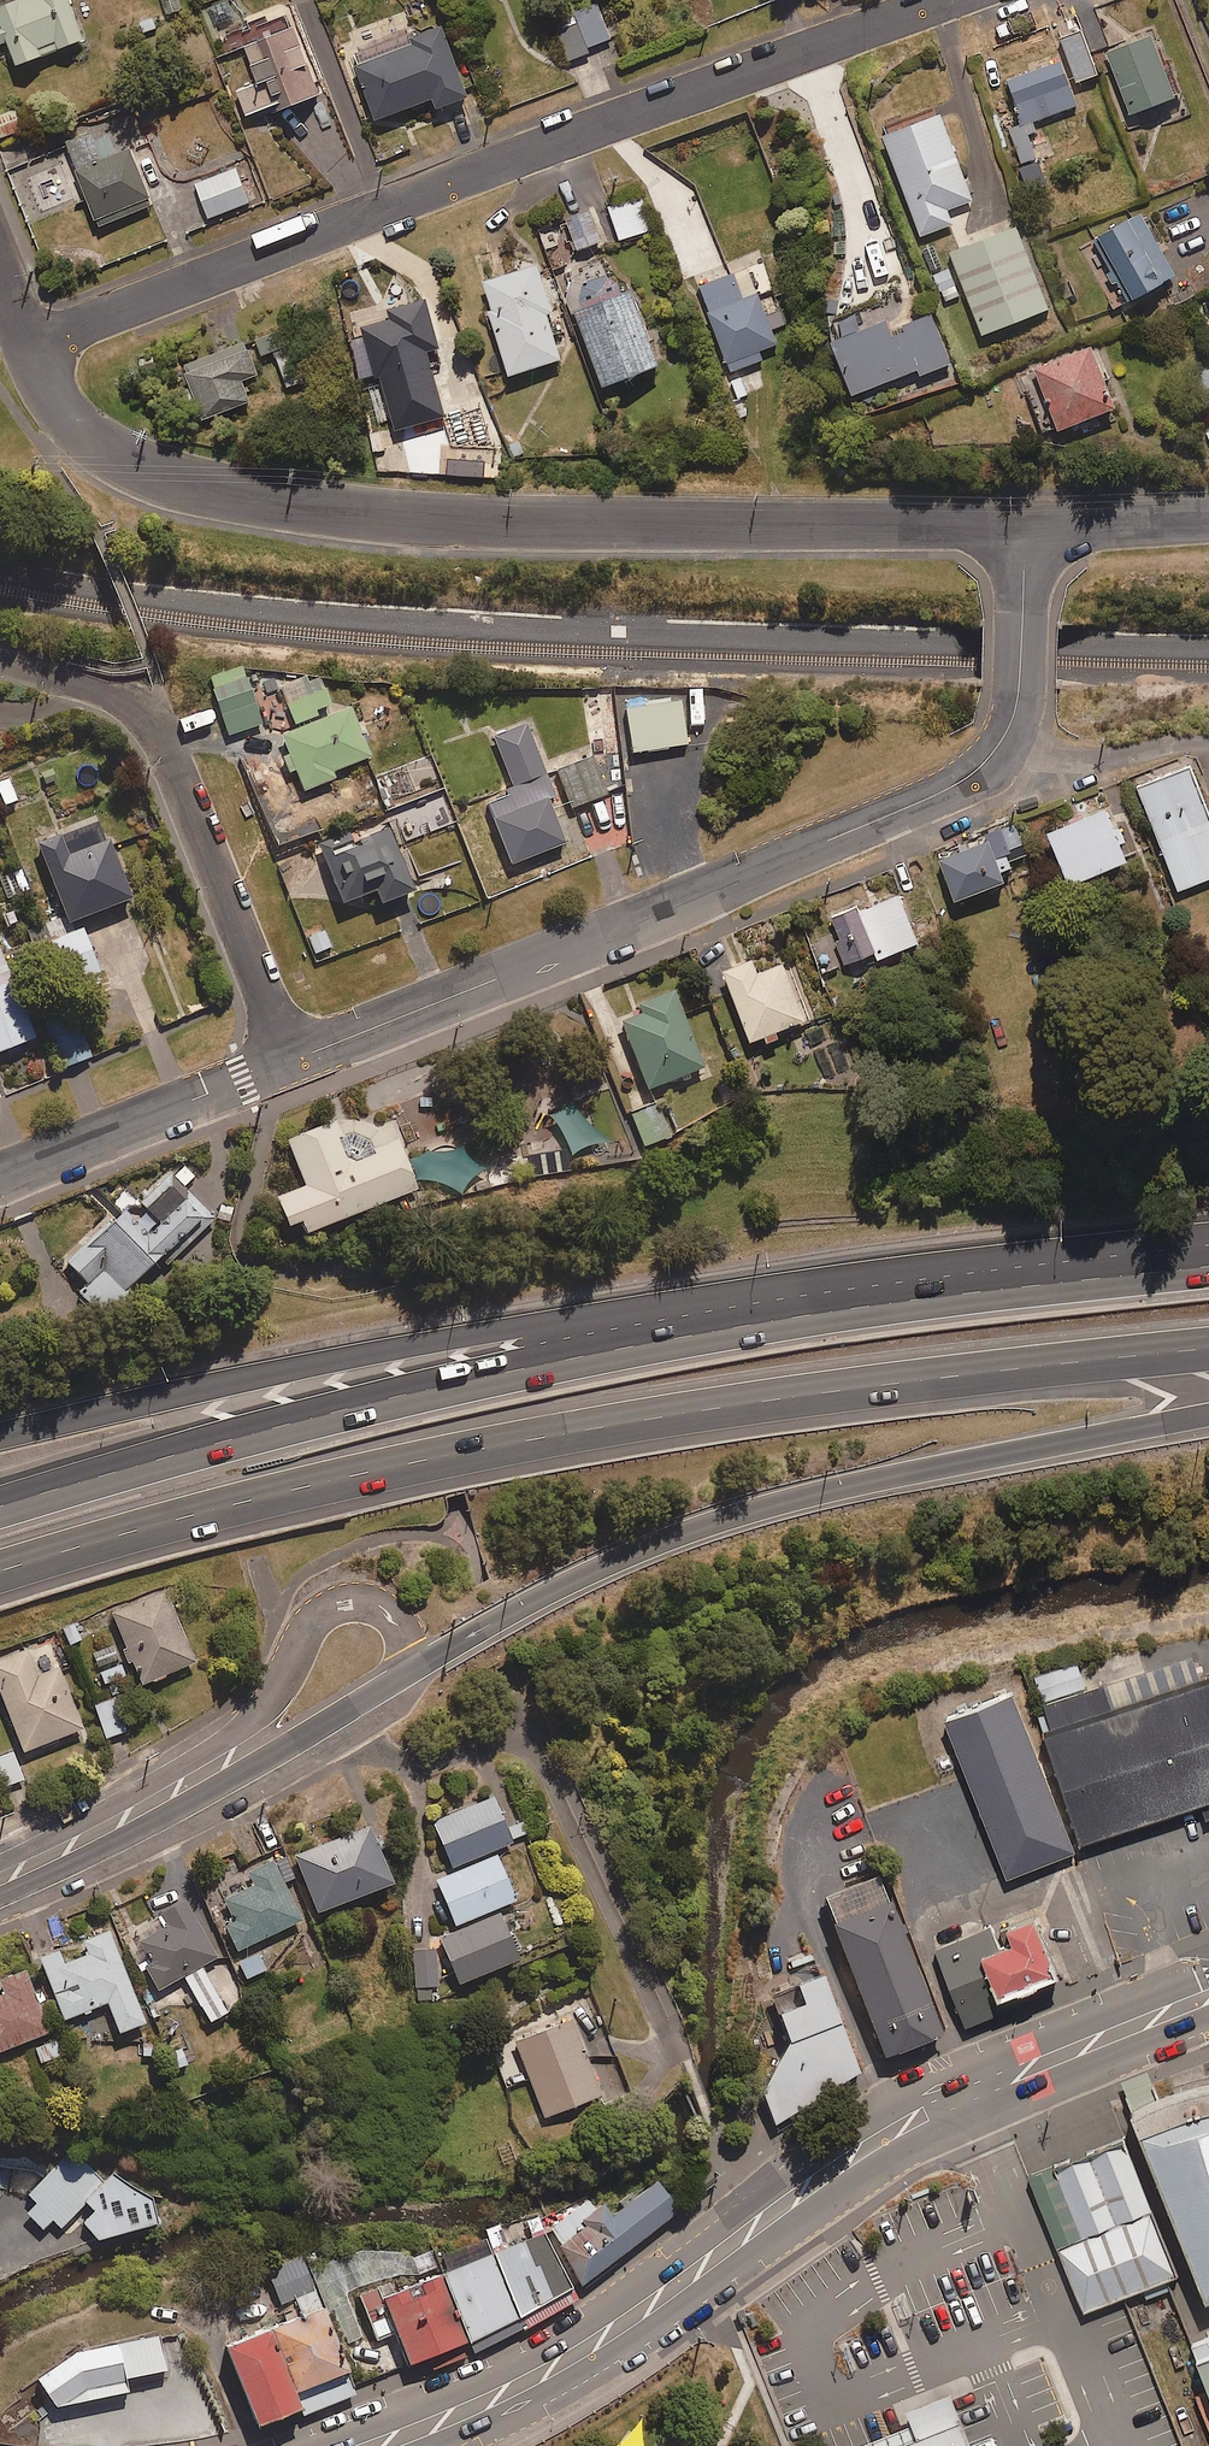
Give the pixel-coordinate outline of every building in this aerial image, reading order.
[(10,49),(18,69),(85,41),(68,0),(21,0),(0,9),(0,26),(1,27),(0,27),(0,53),(10,49)] [(598,1),(569,10),(572,21),(558,26),(569,61),(589,54),(587,48),(611,40),(598,1)] [(412,38),(402,14),(371,26),(374,35),(349,44),(379,121),(433,100),(437,111),(469,99),(442,27),(412,38)] [(259,85),(237,94),(247,118),(276,106),(280,114),(321,98),(290,18),(240,37),(259,85)] [(1062,39),(1077,83),(1098,76),(1083,32),(1062,39)] [(1163,64),(1154,38),(1107,53),(1130,127),(1142,123),(1139,113),(1183,99),(1171,61),(1163,64)] [(1071,87),(1062,61),(1006,81),(1021,123),(1005,129),(1018,165),(1037,158),(1030,138),(1037,135),(1033,123),(1078,107),(1071,87)] [(973,202),(942,118),(885,139),(921,238),(953,226),(948,211),(973,202)] [(131,150),(117,155),(110,137),(94,144),(90,132),(65,142),(99,227),(153,206),(131,150)] [(248,203),(235,166),(195,181),(208,217),(248,203)] [(652,231),(643,199),(609,209),(619,241),(652,231)] [(602,242),(589,210),(563,221),(577,253),(602,242)] [(1129,308),(1170,285),(1181,305),(1197,296),(1186,276),(1178,281),(1142,216),(1093,243),(1129,308)] [(1015,226),(950,251),(983,338),(1049,312),(1015,226)] [(553,313),(538,267),(480,285),(510,378),(562,361),(547,315),(553,313)] [(748,270),(698,289),(731,373),(763,361),(759,352),(778,345),(772,329),(786,324),(775,295),(760,301),(748,270)] [(959,296),(948,270),(934,276),(945,302),(959,296)] [(615,273),(566,292),(604,391),(661,369),(631,291),(623,295),(615,273)] [(440,350),(425,300),(387,311),(389,318),(361,326),(392,431),(445,415),(427,355),(440,350)] [(953,365),(934,316),(892,332),(888,323),(833,345),(853,397),(918,372),(921,378),(953,365)] [(303,382),(287,331),(257,341),(262,357),(275,353),(287,388),(303,382)] [(246,343),(184,366),(205,421),(251,403),(243,382),(259,376),(246,343)] [(1034,400),(1047,433),(1057,430),(1058,434),(1117,411),(1092,349),(1034,372),(1044,396),(1034,400)] [(261,726),(241,667),(209,678),(228,737),(261,726)] [(331,714),(319,677),(283,689),(294,725),(331,714)] [(598,692),(581,694),(588,755),(605,753),(598,692)] [(697,725),(692,699),(625,710),(633,756),(687,747),(684,727),(697,725)] [(350,780),(348,775),(345,769),(370,759),(349,710),(278,740),(302,795),(335,781),(336,785),(350,780)] [(503,787),(506,796),(486,804),(511,868),(530,860),(533,868),(549,862),(546,854),(571,844),(526,727),(494,739),(511,784),(503,787)] [(607,796),(592,759),(557,773),(572,811),(607,796)] [(1188,762),(1136,783),(1176,885),(1208,872),(1208,814),(1188,762)] [(17,803),(8,778),(0,781),(0,798),(3,808),(17,803)] [(1106,810),(1047,835),(1071,892),(1130,867),(1106,810)] [(1026,856),(1015,827),(991,836),(993,842),(941,862),(958,905),(1006,886),(1002,875),(1012,870),(1009,862),(1026,856)] [(414,895),(389,832),(353,846),(348,834),(318,846),(342,908),(375,895),(380,908),(414,895)] [(109,843),(68,858),(60,838),(36,847),(67,927),(132,903),(109,843)] [(899,896),(859,911),(876,956),(878,962),(919,946),(899,896)] [(840,970),(876,956),(859,911),(831,922),(836,936),(828,940),(840,970)] [(36,1042),(0,948),(0,1056),(36,1042)] [(779,1040),(777,1034),(808,1023),(786,965),(758,975),(753,962),(724,973),(754,1050),(779,1040)] [(620,1026),(647,1093),(679,1080),(681,1086),(690,1082),(688,1077),(704,1071),(673,994),(637,1008),(641,1017),(620,1026)] [(61,1071),(91,1060),(78,1024),(48,1036),(61,1071)] [(843,1079),(867,1070),(854,1036),(830,1045),(843,1079)] [(638,1156),(669,1141),(652,1105),(621,1120),(638,1156)] [(417,1193),(390,1126),(381,1106),(287,1145),(306,1190),(275,1203),(287,1232),(299,1227),(304,1239),(417,1193)] [(570,1172),(566,1150),(527,1158),(531,1180),(570,1172)] [(183,1188),(195,1178),(181,1163),(91,1243),(65,1266),(84,1287),(77,1293),(103,1322),(130,1298),(126,1293),(210,1218),(183,1188)] [(138,1691),(195,1666),(164,1594),(107,1618),(138,1691)] [(36,1679),(25,1649),(0,1659),(0,1701),(22,1756),(82,1732),(58,1670),(36,1679)] [(1042,1734),(1080,1849),(1199,1810),(1203,1822),(1208,1820),(1208,1679),(1198,1682),(1190,1657),(1043,1705),(1052,1731),(1042,1734)] [(102,1693),(127,1684),(121,1665),(95,1674),(102,1693)] [(1075,1853),(1011,1691),(942,1718),(1006,1880),(1075,1853)] [(129,1732),(118,1700),(94,1708),(105,1740),(129,1732)] [(15,1758),(0,1762),(0,1769),(5,1787),(21,1783),(15,1758)] [(432,1824),(452,1871),(494,1854),(512,1846),(511,1844),(527,1837),(520,1821),(504,1828),(492,1799),(432,1824)] [(388,1891),(366,1832),(293,1858),(315,1917),(388,1891)] [(434,1879),(455,1930),(496,1912),(515,1905),(494,1854),(452,1871),(434,1879)] [(238,1953),(303,1922),(273,1861),(243,1875),(250,1891),(216,1908),(238,1953)] [(829,1927),(826,1928),(880,2063),(940,2039),(887,1905),(883,1906),(872,1879),(818,1901),(829,1927)] [(164,1931),(126,1953),(140,1977),(145,1975),(156,1995),(182,1979),(209,2026),(245,2006),(235,1990),(251,1981),(233,1951),(217,1960),(183,1903),(157,1918),(164,1931)] [(458,1990),(518,1965),(496,1912),(455,1930),(436,1938),(446,1961),(438,1964),(444,1979),(452,1976),(458,1990)] [(989,1927),(931,1950),(963,2029),(1018,2007),(1014,1998),(1054,1982),(1030,1922),(1005,1932),(1011,1946),(999,1951),(989,1927)] [(63,2024),(107,2007),(120,2040),(145,2030),(108,1934),(82,1944),(87,1958),(62,1968),(57,1954),(38,1961),(63,2024)] [(430,1990),(438,1989),(434,1951),(422,1952),(412,1953),(418,2003),(431,2002),(430,1990)] [(861,2070),(823,1972),(770,1993),(788,2041),(762,2090),(775,2124),(861,2070)] [(2,2000),(0,2001),(0,2056),(48,2038),(24,1976),(0,1985),(0,1993),(2,2000)] [(500,2048),(515,2087),(528,2082),(535,2100),(522,2105),(530,2125),(600,2098),(570,2021),(500,2048)] [(152,2027),(145,2030),(137,2034),(144,2048),(139,2050),(145,2062),(161,2054),(156,2042),(159,2040),(152,2027)] [(41,2066),(61,2058),(55,2043),(34,2051),(41,2066)] [(1208,2075),(1169,2086),(1137,2103),(1208,2286),(1208,2074),(1208,2075)] [(1077,2239),(1164,2205),(1136,2136),(1050,2171),(1077,2239)] [(59,2224),(78,2205),(85,2199),(91,2205),(79,2216),(97,2234),(156,2219),(151,2194),(112,2168),(101,2179),(73,2149),(31,2189),(37,2195),(24,2208),(40,2225),(50,2215),(59,2224)] [(580,2275),(677,2209),(654,2175),(608,2206),(600,2196),(591,2202),(585,2194),(544,2222),(580,2275)] [(1077,2239),(1073,2241),(1099,2304),(1189,2268),(1164,2205),(1077,2239)] [(482,2224),(490,2246),(520,2326),(572,2295),(533,2210),(517,2216),(519,2222),(502,2229),(498,2218),(482,2224)] [(425,2347),(463,2332),(438,2265),(430,2246),(389,2261),(395,2275),(358,2289),(374,2333),(393,2326),(400,2345),(382,2352),(389,2370),(429,2355),(425,2347)] [(438,2265),(463,2332),(468,2345),(520,2326),(490,2246),(438,2265)] [(282,2308),(263,2316),(298,2396),(303,2409),(354,2388),(298,2249),(264,2263),(282,2308)] [(252,2414),(298,2396),(263,2316),(220,2333),(252,2414)] [(126,2378),(167,2369),(161,2339),(74,2355),(40,2379),(57,2405),(129,2391),(126,2378)] [(952,2413),(868,2445),(965,2445),(952,2413)]
